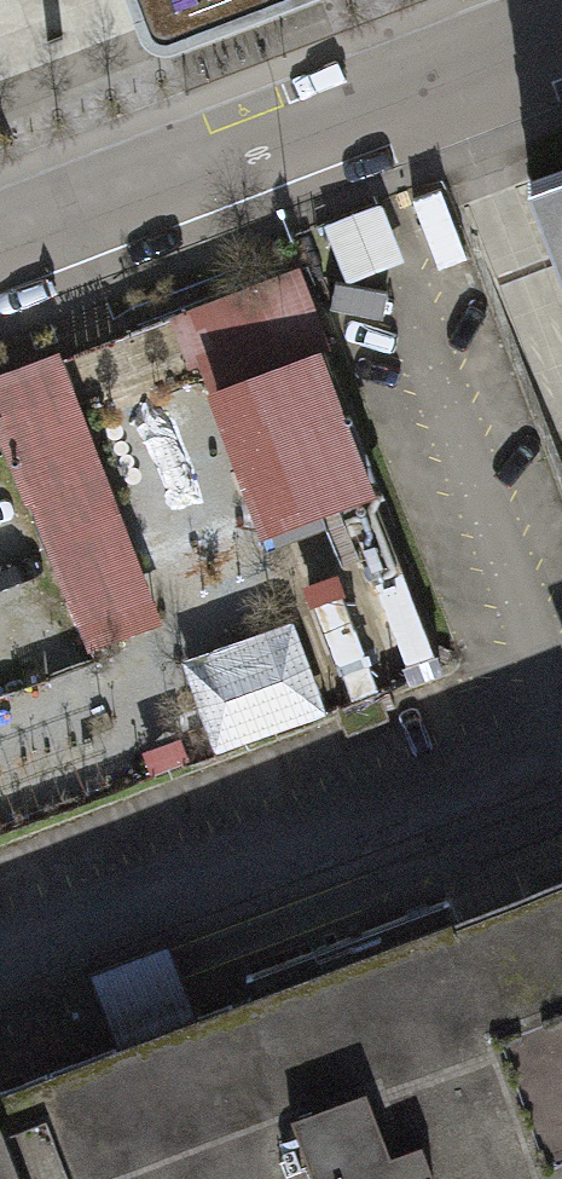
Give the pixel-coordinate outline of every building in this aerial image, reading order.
[(144,19),(155,29),(168,30),(246,0),(137,0),(144,19)] [(528,181),(561,271),(561,168),(528,181)] [(382,200),(324,222),(347,282),(405,259),(382,200)] [(315,509),(263,371),(318,350),(323,348),(294,272),(256,286),(266,314),(198,340),(187,312),(182,314),(198,358),(200,361),(211,392),(217,390),(269,526),(283,521),(315,509)] [(187,312),(198,340),(266,314),(256,286),(187,312)] [(370,488),(318,350),(263,371),(315,509),(327,504),(370,488)] [(7,413),(75,386),(64,358),(0,383),(0,395),(7,413)] [(210,398),(99,440),(155,587),(266,544),(210,398)] [(31,484),(61,473),(114,612),(132,605),(61,420),(14,438),(31,484)] [(114,612),(61,473),(31,484),(85,623),(114,612)] [(433,652),(375,501),(348,511),(406,662),(433,652)] [(365,654),(339,585),(311,596),(337,664),(365,654)] [(198,649),(217,744),(326,722),(307,627),(198,649)] [(368,661),(342,671),(352,697),(378,687),(368,661)] [(458,917),(451,898),(246,976),(254,996),(0,1092),(0,1178),(561,1178),(561,878),(458,917)]
